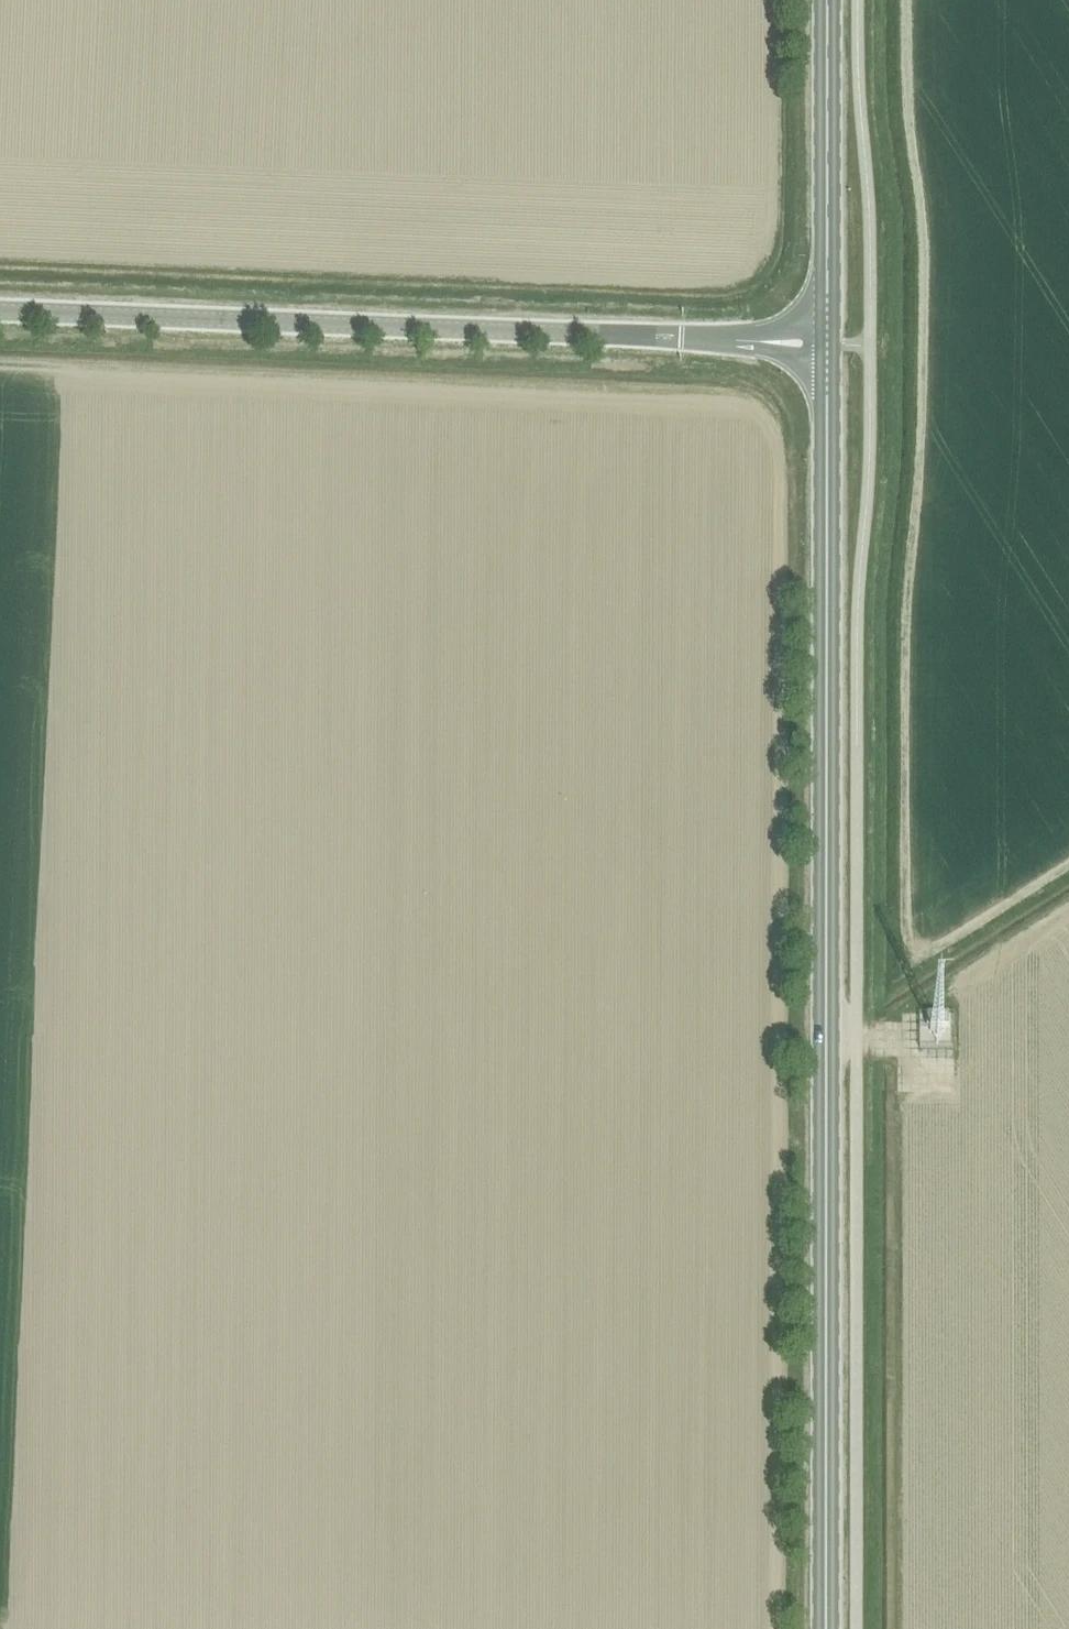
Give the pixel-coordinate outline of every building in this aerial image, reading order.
[(948,1014),(926,1014),(926,1027),(948,1027),(948,1014)]
